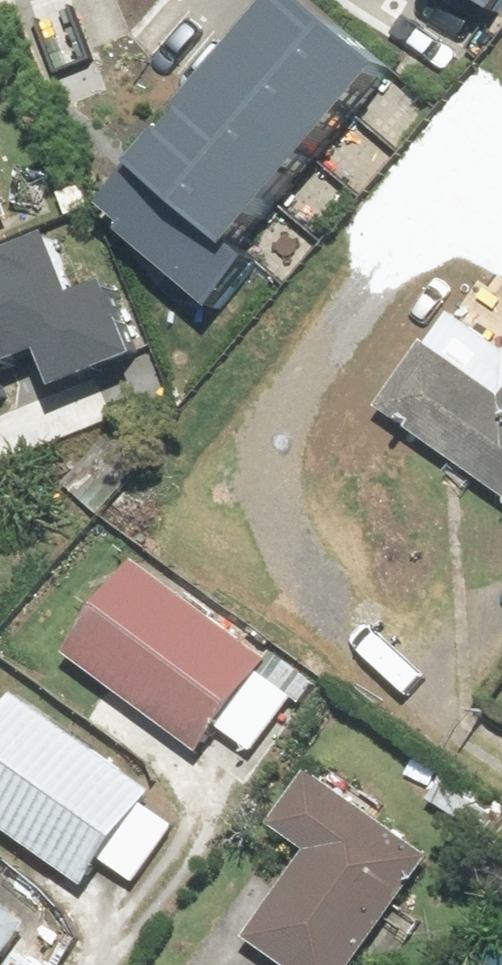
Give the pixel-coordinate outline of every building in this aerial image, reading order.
[(300,0),(254,0),(234,24),(341,108),(378,62),(300,0)] [(484,10),(491,0),(468,0),(484,10)] [(341,108),(234,24),(197,70),(304,155),(341,108)] [(304,155),(197,70),(160,117),(267,201),(304,155)] [(267,201),(160,117),(123,163),(230,248),(267,201)] [(240,256),(230,248),(123,163),(91,203),(113,221),(104,233),(198,307),(240,256)] [(55,250),(1,275),(50,376),(71,364),(83,387),(157,351),(115,265),(72,286),(55,250)] [(386,407),(501,490),(501,398),(430,346),(386,407)] [(23,394),(0,347),(0,405),(23,394)] [(140,565),(73,657),(210,755),(276,664),(140,565)] [(0,725),(0,823),(92,890),(162,796),(23,694),(0,725)] [(437,854),(315,771),(275,830),(314,857),(255,942),(289,964),(360,964),(437,854)] [(0,900),(0,964),(10,964),(37,925),(0,900)]
